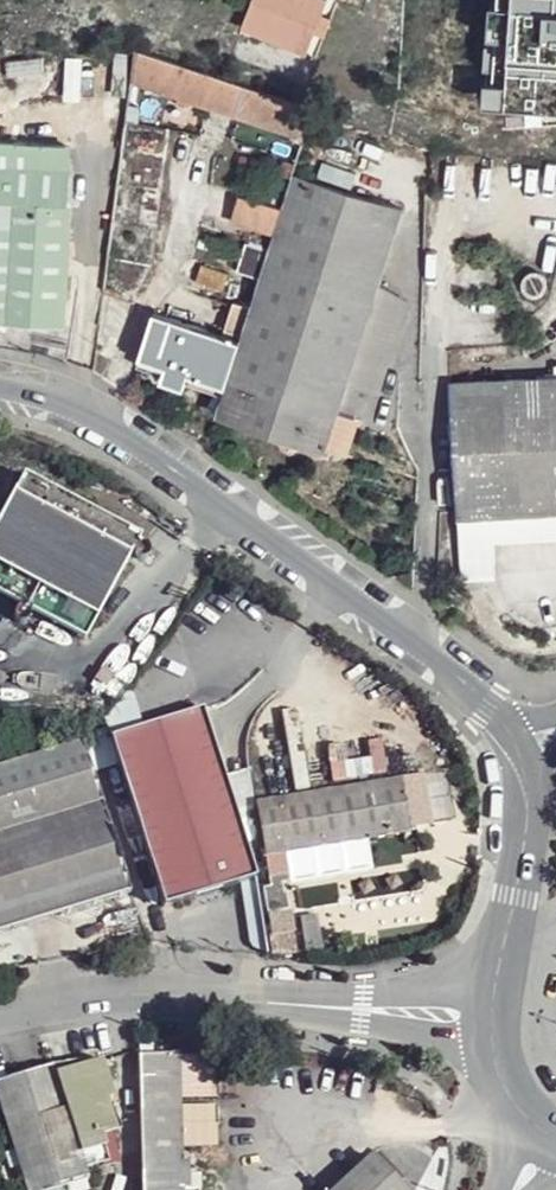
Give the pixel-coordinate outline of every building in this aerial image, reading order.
[(308,0),(253,0),(245,20),(310,46),(326,7),(308,0)] [(488,103),(555,106),(555,0),(493,0),(488,103)] [(315,116),(137,54),(133,83),(132,86),(305,145),(315,116)] [(0,171),(0,319),(28,323),(73,330),(74,173),(0,171)] [(331,194),(296,182),(221,418),(284,439),(347,460),(358,426),(336,418),(346,390),(347,386),(376,299),(401,218),(331,194)] [(405,310),(376,299),(347,386),(357,390),(377,397),(379,390),(405,310)] [(241,344),(155,316),(140,360),(165,369),(161,381),(172,385),(184,388),(187,377),(226,389),(241,344)] [(451,387),(460,514),(555,509),(555,383),(451,387)] [(27,477),(0,524),(0,599),(86,649),(146,545),(86,511),(27,477)] [(460,514),(463,574),(497,572),(495,540),(555,537),(555,509),(460,514)] [(262,876),(208,707),(116,736),(124,760),(169,905),(262,876)] [(116,736),(114,730),(85,740),(94,769),(124,760),(116,736)] [(85,740),(0,766),(0,932),(44,918),(131,891),(94,769),(85,740)] [(438,779),(402,784),(407,834),(454,827),(451,795),(438,779)] [(264,855),(287,852),(299,850),(367,841),(387,838),(407,836),(407,834),(402,784),(256,804),(264,855)] [(367,841),(299,850),(303,882),(370,872),(367,841)] [(290,874),(291,883),(303,882),(299,850),(287,852),(290,874)] [(290,874),(287,852),(264,855),(267,878),(278,877),(290,874)] [(278,877),(267,878),(268,887),(279,884),(278,877)] [(270,936),(285,933),(293,932),(289,911),(266,915),(270,936)] [(285,933),(270,936),(273,957),(296,953),(293,932),(285,933)] [(139,1058),(141,1189),(181,1189),(178,1058),(139,1058)] [(0,1083),(0,1100),(29,1189),(58,1189),(113,1174),(97,1132),(112,1127),(104,1102),(111,1099),(100,1062),(77,1068),(54,1074),(51,1066),(0,1083)] [(360,1159),(340,1179),(329,1189),(391,1189),(360,1159)]
